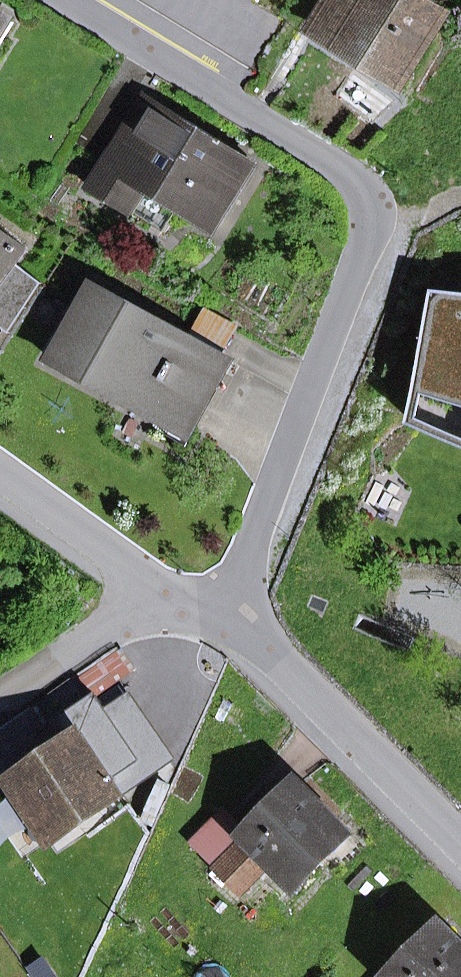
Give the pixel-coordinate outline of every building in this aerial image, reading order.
[(317,28),(403,81),(443,15),(417,0),(334,0),(317,28)] [(13,22),(0,14),(0,44),(13,22)] [(165,232),(179,211),(212,231),(254,161),(149,97),(92,190),(165,232)] [(23,249),(0,231),(0,280),(14,261),(23,249)] [(9,332),(42,282),(14,261),(0,280),(0,326),(9,332)] [(176,425),(202,377),(197,374),(209,353),(210,350),(192,340),(93,286),(52,359),(173,424),(176,425)] [(437,290),(414,423),(460,443),(460,292),(437,290)] [(210,350),(217,354),(231,329),(205,315),(192,340),(210,350)] [(168,433),(183,441),(227,362),(209,353),(197,374),(202,377),(176,425),(173,424),(168,433)] [(37,808),(56,835),(84,816),(119,792),(81,737),(18,780),(24,789),(15,795),(28,814),(37,808)] [(15,795),(24,789),(18,780),(9,786),(15,795)] [(230,882),(262,850),(274,862),(298,886),(349,835),(298,784),(250,833),(216,868),(230,882)] [(84,816),(56,835),(37,808),(28,814),(52,849),(89,824),(84,816)] [(193,845),(216,868),(250,833),(227,811),(193,845)] [(230,882),(242,894),(274,862),(262,850),(230,882)] [(441,926),(391,976),(460,976),(460,946),(441,926)]
